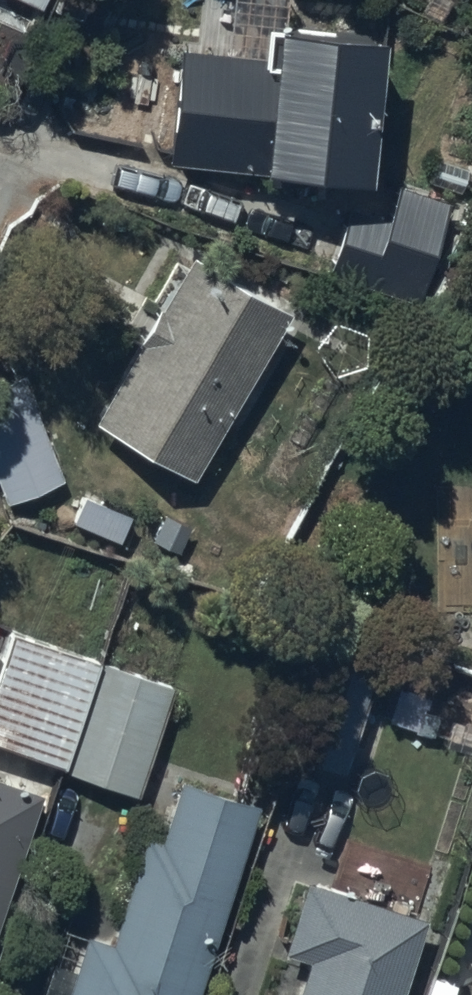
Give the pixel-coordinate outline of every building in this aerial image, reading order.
[(269,47),(177,38),(166,155),(252,164),(252,155),(370,166),(384,22),(272,11),(269,47)] [(349,202),(329,266),(422,294),(452,197),(396,180),(385,213),(349,202)] [(290,304),(191,246),(95,412),(196,470),(230,411),(238,416),(268,364),(258,358),(290,304)] [(0,381),(0,483),(7,499),(68,472),(23,371),(0,381)] [(11,626),(0,658),(0,738),(68,761),(66,767),(140,791),(177,680),(11,626)] [(375,657),(319,641),(286,751),(343,768),(375,657)] [(4,942),(18,899),(5,895),(41,786),(0,773),(0,940),(4,942)] [(63,994),(195,994),(259,801),(178,774),(159,834),(144,829),(109,935),(85,927),(63,994)] [(301,874),(278,945),(304,954),(296,979),(278,973),(271,994),(418,994),(434,944),(415,938),(424,913),(301,874)]
